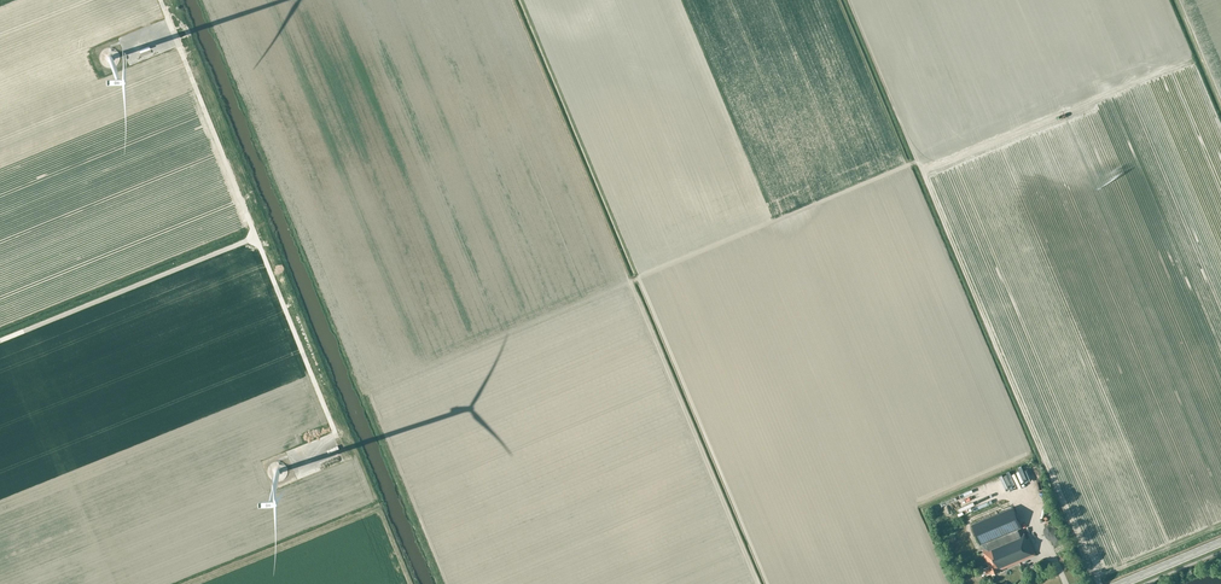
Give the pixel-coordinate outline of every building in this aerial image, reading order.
[(1022,527),(1020,522),(1013,506),(972,523),(981,544),(982,544),(985,550),(983,551),(985,556),(984,556),(988,567),(984,569),(987,575),(991,573),(992,575),(1000,572),(999,570),(1035,554),(1029,538),(1027,538),(1025,532),(1022,533),(1020,528),(1022,527)] [(956,555),(958,561),(967,558),(966,552),(956,555)]
